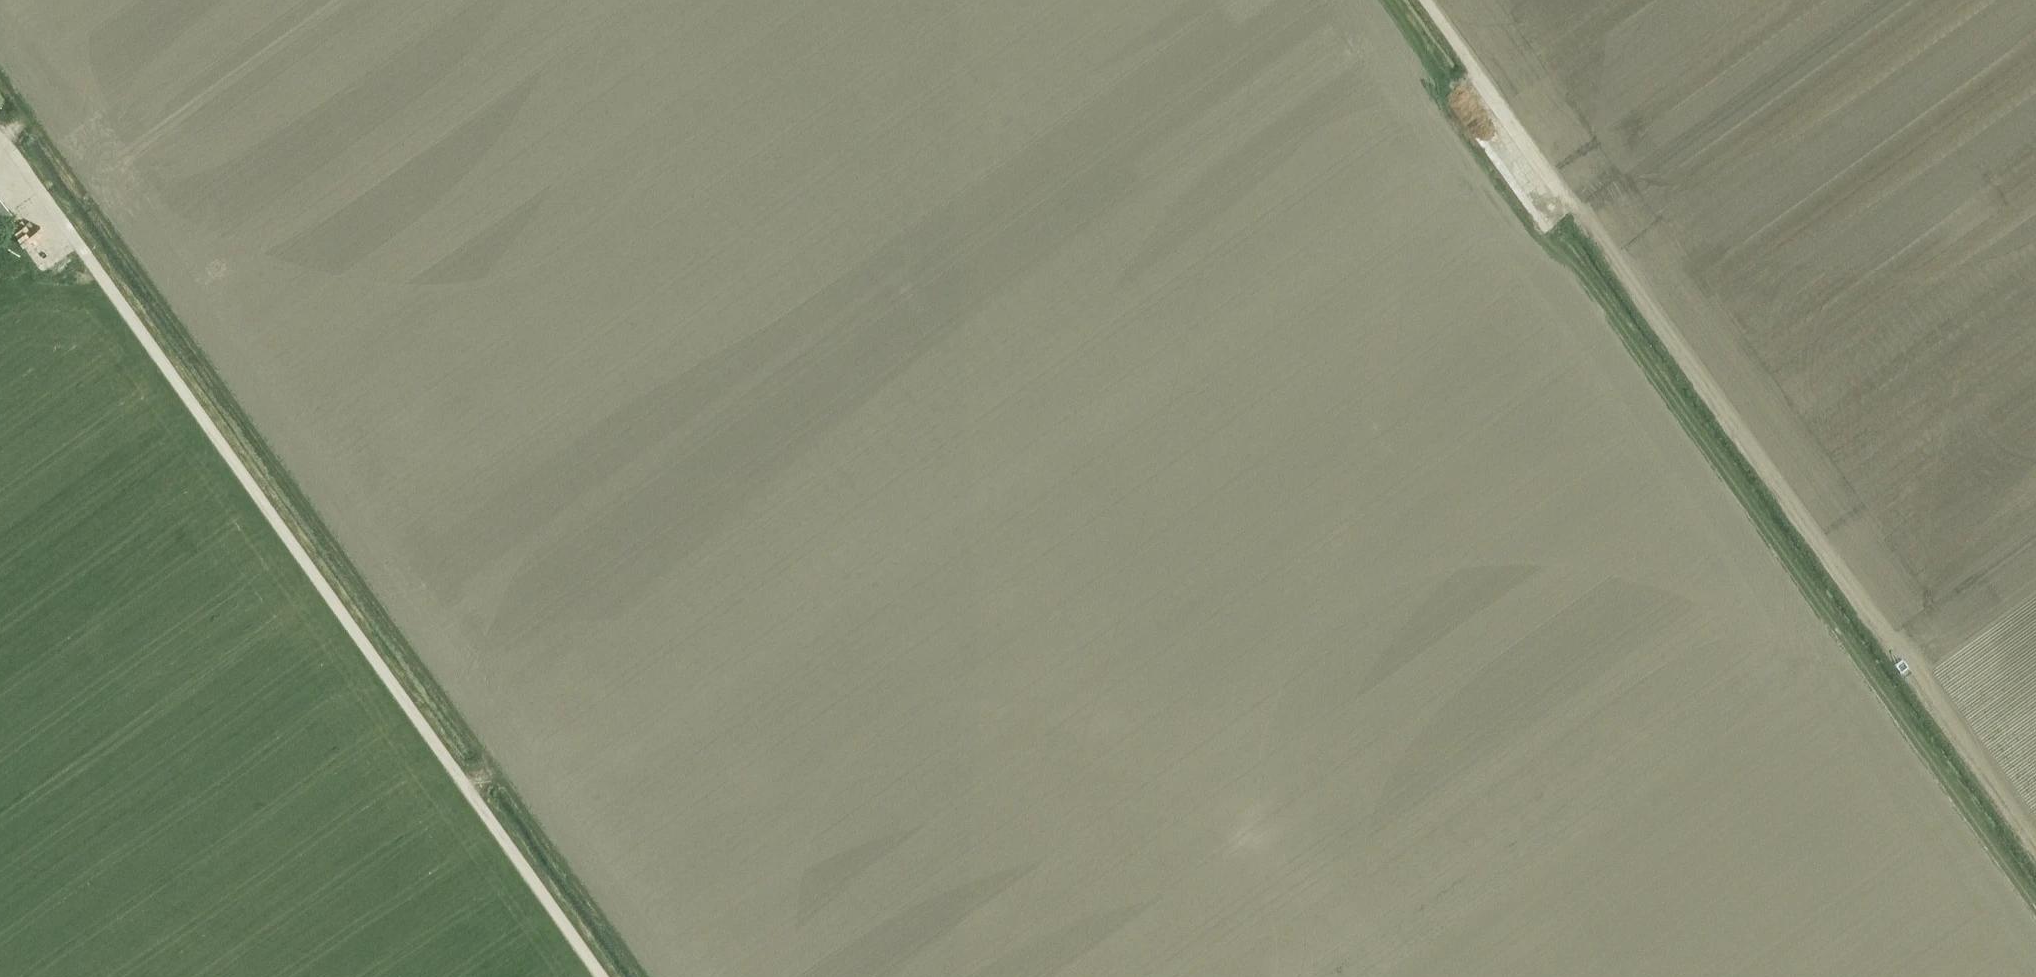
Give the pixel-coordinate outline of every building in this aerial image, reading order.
[(10,211),(0,197),(0,219),(10,211)]
